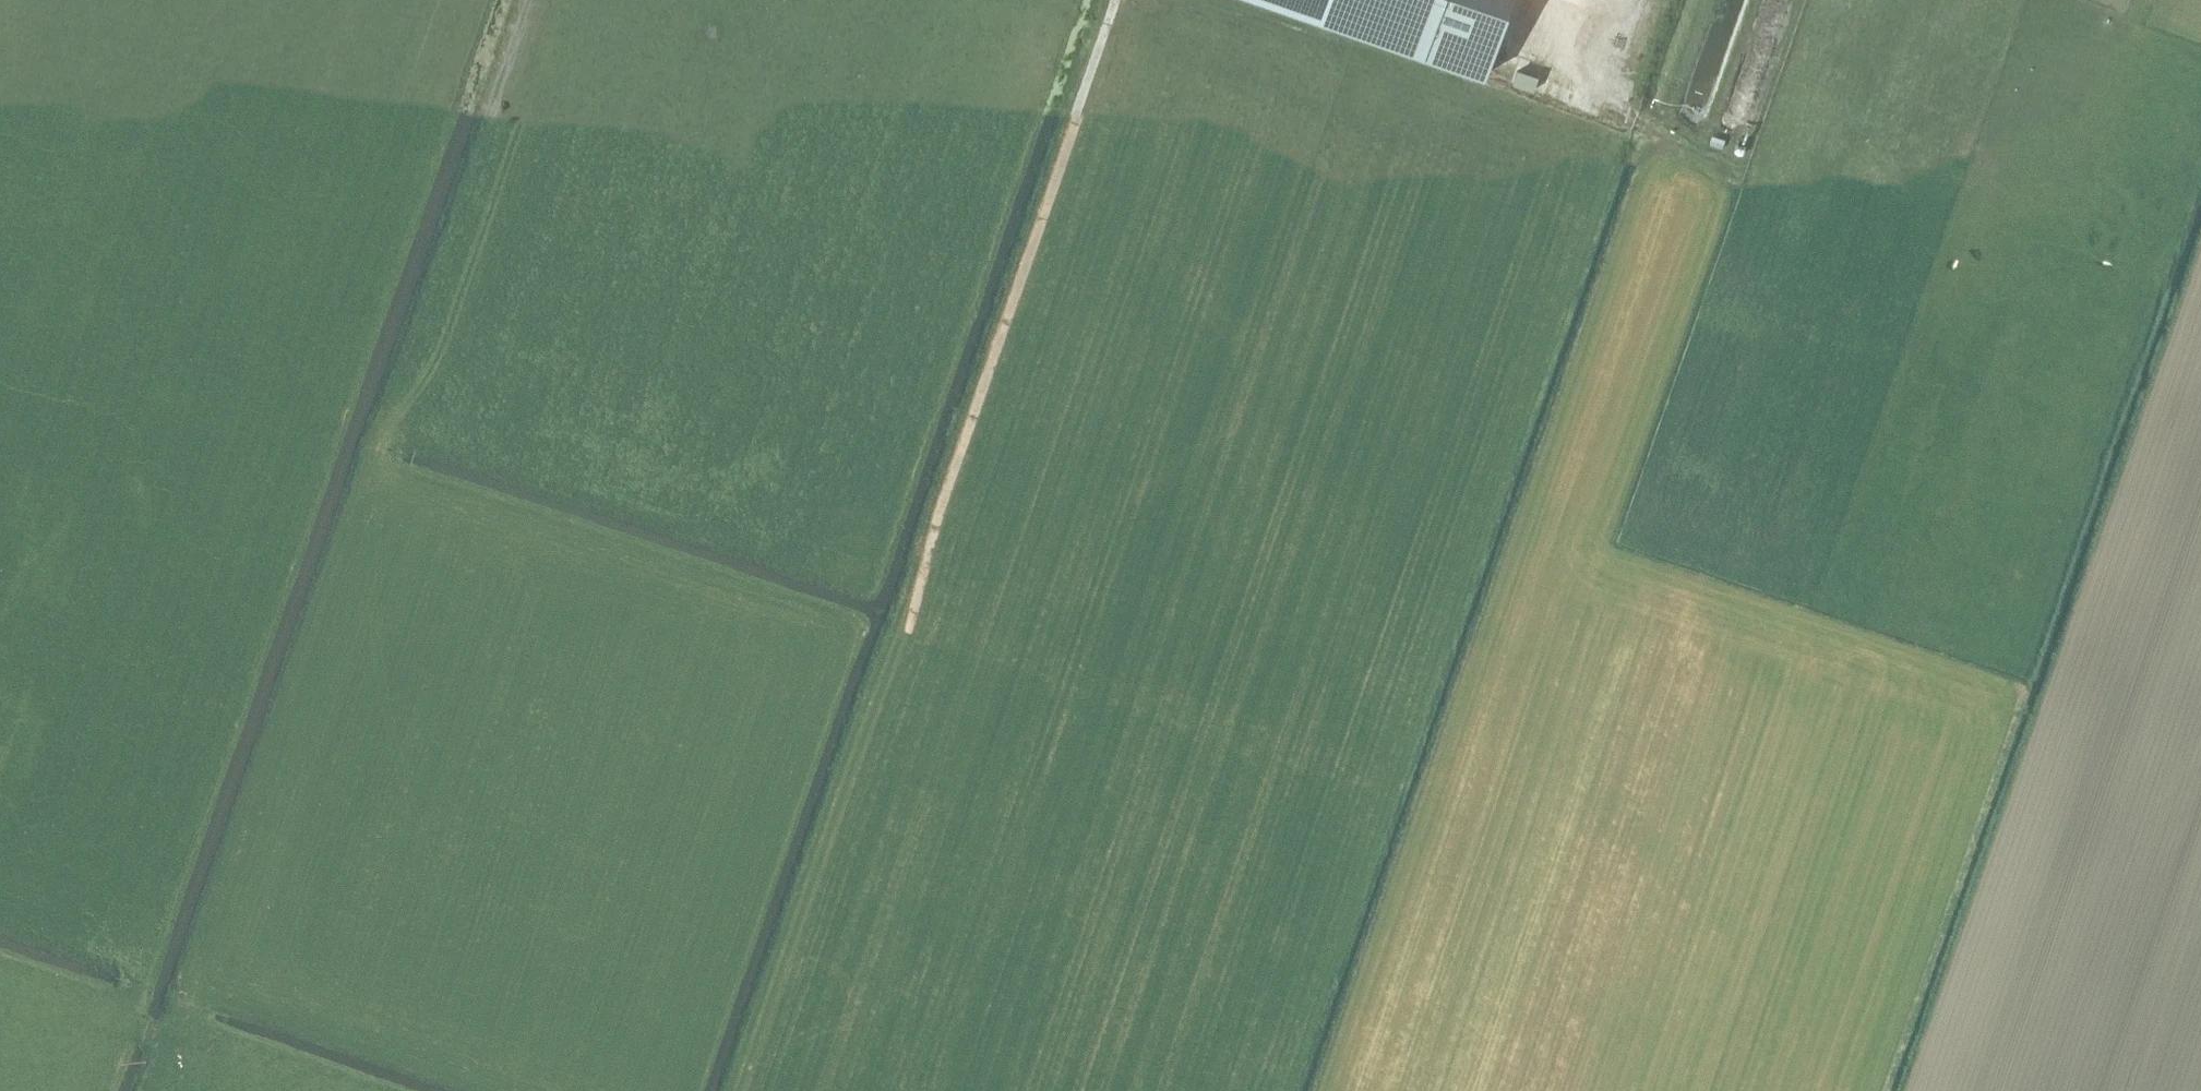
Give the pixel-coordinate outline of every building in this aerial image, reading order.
[(1442,0),(1373,0),(1363,30),(1424,51),(1442,0)] [(1513,0),(1442,0),(1424,51),(1489,73),(1513,0)]
